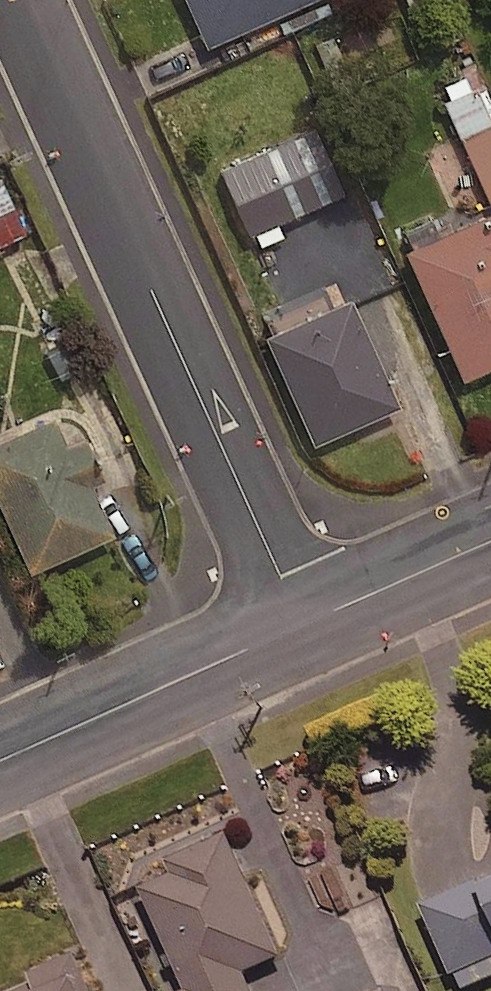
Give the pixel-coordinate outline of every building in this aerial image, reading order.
[(212,49),(321,0),(190,0),(212,49)] [(473,72),(433,92),(488,203),(490,201),(490,108),(473,72)] [(412,252),(469,381),(490,371),(490,217),(412,252)] [(406,407),(356,299),(270,338),(319,447),(406,407)] [(59,419),(0,445),(0,490),(36,572),(120,536),(98,487),(109,482),(90,439),(71,447),(59,419)] [(171,865),(177,878),(147,892),(191,990),(259,990),(252,977),(289,961),(233,837),(171,865)] [(490,895),(486,886),(430,909),(459,976),(490,963),(490,894),(490,895)] [(33,977),(38,988),(31,990),(96,990),(80,955),(33,977)]
